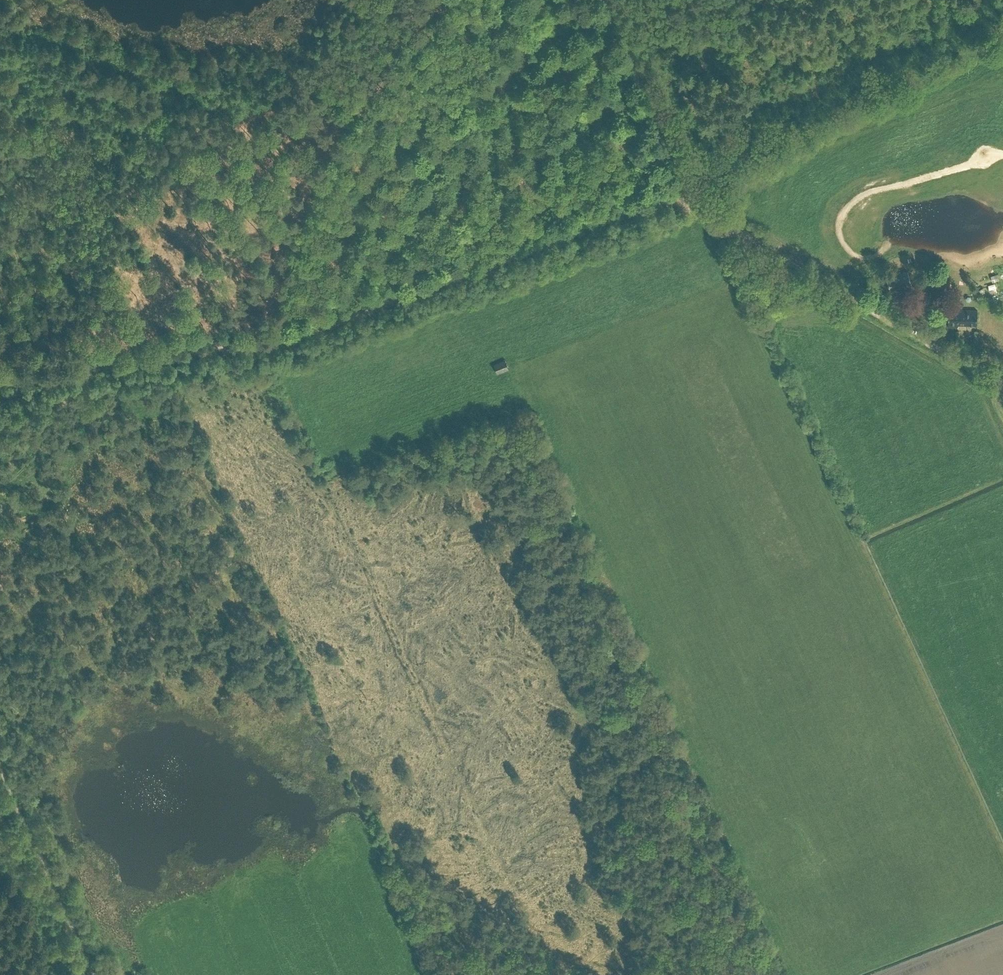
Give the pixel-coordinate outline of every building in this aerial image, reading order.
[(977,310),(949,309),(948,323),(977,324),(977,310)] [(494,364),(498,373),(507,369),(504,360),(494,364)]
